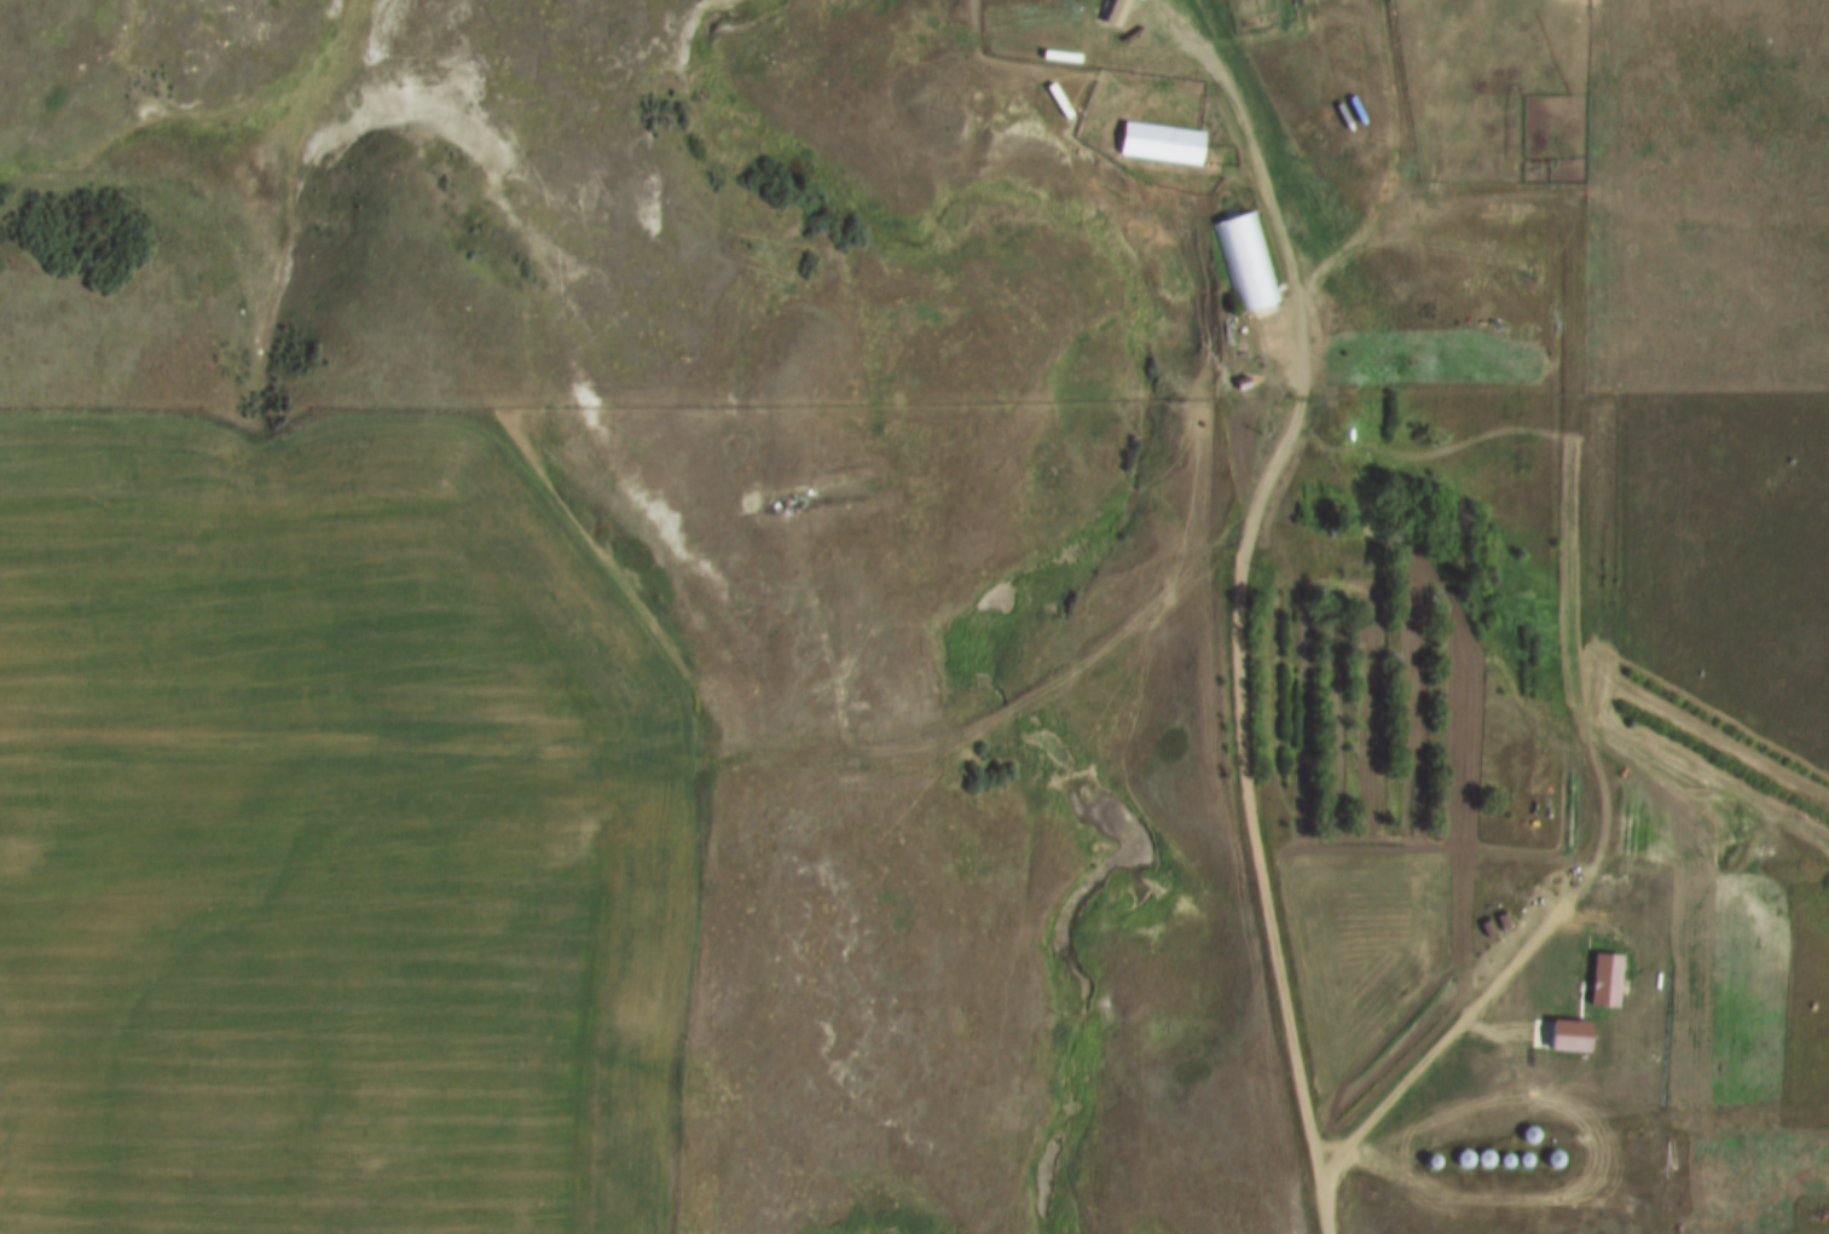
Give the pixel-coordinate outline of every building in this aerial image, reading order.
[(1202,169),(1207,134),(1126,123),(1121,158),(1202,169)] [(1277,307),(1255,216),(1212,226),(1234,317),(1277,307)] [(1623,956),(1595,955),(1594,1009),(1622,1010),(1623,956)]
